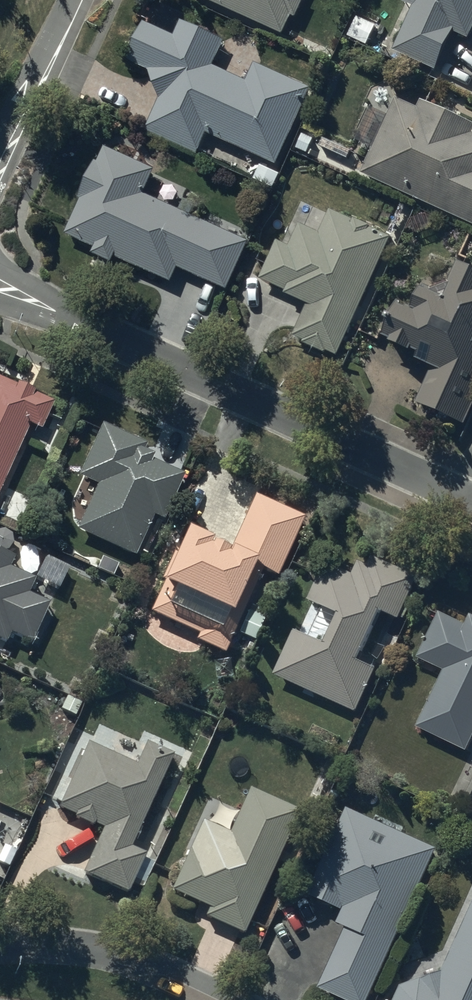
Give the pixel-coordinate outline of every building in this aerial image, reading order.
[(185,1),(198,6),(200,0),(283,36),(290,18),(296,20),(305,0),(186,0),(185,1)] [(404,0),(413,4),(394,49),(437,67),(454,28),(471,36),(471,32),(471,0),(404,0)] [(377,25),(359,15),(349,35),(367,45),(377,25)] [(176,39),(146,25),(128,64),(151,75),(162,104),(148,136),(198,159),(207,138),(278,170),(314,92),(258,66),(250,85),(215,69),(227,44),(183,24),(176,39)] [(397,97),(363,172),(471,221),(471,121),(424,99),(420,107),(397,97)] [(99,168),(95,166),(78,203),(80,204),(65,237),(96,251),(93,258),(111,266),(113,261),(169,286),(176,271),(228,294),(249,247),(181,216),(143,198),(154,175),(106,153),(99,168)] [(340,353),(392,236),(331,209),(321,232),(300,223),(290,245),(278,240),(261,278),(287,289),(286,292),(309,302),(295,334),(306,340),(306,341),(329,352),(331,349),(340,353)] [(462,429),(471,406),(471,272),(461,267),(451,288),(453,289),(446,303),(424,293),(414,315),(400,309),(385,340),(393,344),(392,346),(412,355),(413,353),(421,357),(417,365),(433,373),(417,408),(462,429)] [(32,424),(46,430),(57,404),(35,394),(37,390),(24,385),(22,388),(0,378),(0,497),(32,424)] [(106,428),(82,480),(101,488),(80,534),(139,560),(157,520),(168,525),(190,479),(156,463),(157,459),(147,454),(149,448),(106,428)] [(217,543),(192,532),(153,617),(200,638),(196,646),(225,659),(264,574),(279,581),(307,519),(258,497),(232,554),(215,546),(217,543)] [(10,647),(15,638),(34,647),(54,607),(30,596),(37,581),(13,570),(18,558),(0,550),(0,642),(10,647)] [(333,650),(301,634),(279,680),(361,718),(381,674),(363,665),(386,615),(404,623),(423,584),(379,563),(376,570),(364,565),(357,581),(331,569),(314,605),(347,620),(333,650)] [(441,619),(419,663),(446,676),(418,732),(469,757),(471,751),(471,624),(468,632),(441,619)] [(177,757),(151,745),(140,767),(92,744),(62,808),(80,816),(78,820),(98,829),(100,826),(107,829),(86,872),(132,894),(138,880),(148,884),(158,864),(147,859),(149,856),(133,848),(177,757)] [(225,865),(195,853),(177,895),(214,911),(211,920),(250,937),(303,813),(255,793),(225,865)] [(351,811),(313,897),(348,912),(342,925),(350,929),(324,990),(346,999),(376,999),(441,850),(351,811)] [(444,975),(423,983),(421,983),(419,983),(418,983),(416,984),(414,985),(413,985),(411,986),(409,987),(408,988),(406,989),(405,991),(404,992),(403,993),(402,995),(400,996),(400,998),(399,999),(398,999),(471,999),(471,913),(444,975)]
